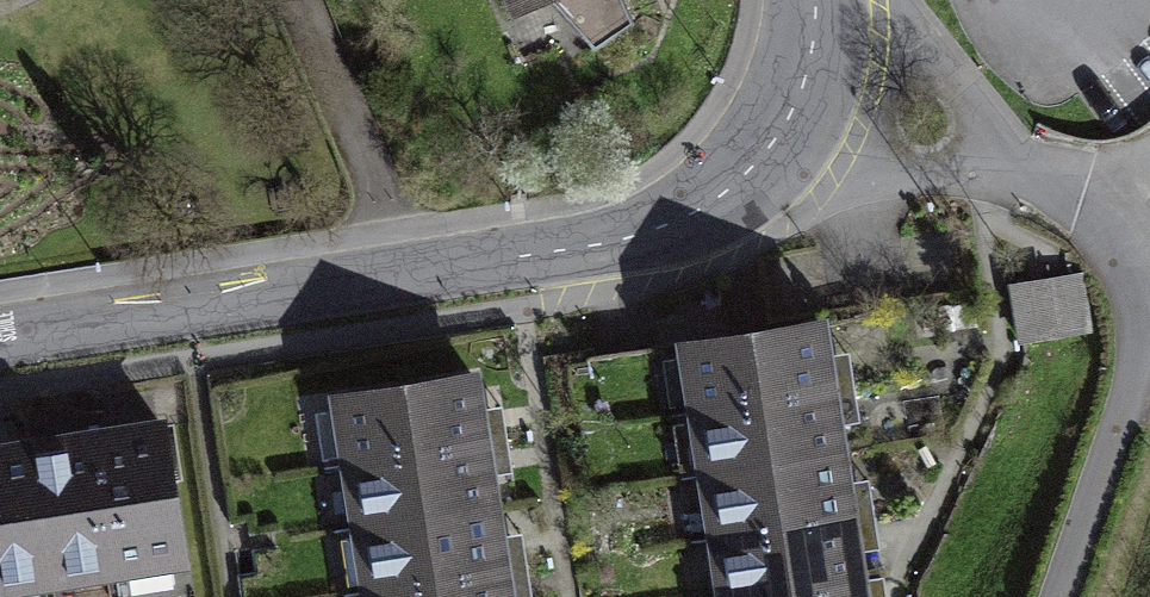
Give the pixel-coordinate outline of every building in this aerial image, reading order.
[(512,21),(569,0),(504,0),(512,21)] [(1082,326),(1083,273),(1016,271),(1015,324),(1082,326)] [(815,304),(669,326),(709,596),(859,596),(815,304)] [(472,366),(340,387),(374,596),(509,596),(472,366)] [(88,441),(115,576),(180,566),(152,431),(88,441)] [(25,451),(51,587),(115,576),(88,441),(25,451)] [(51,587),(25,451),(0,454),(0,595),(51,587)]
